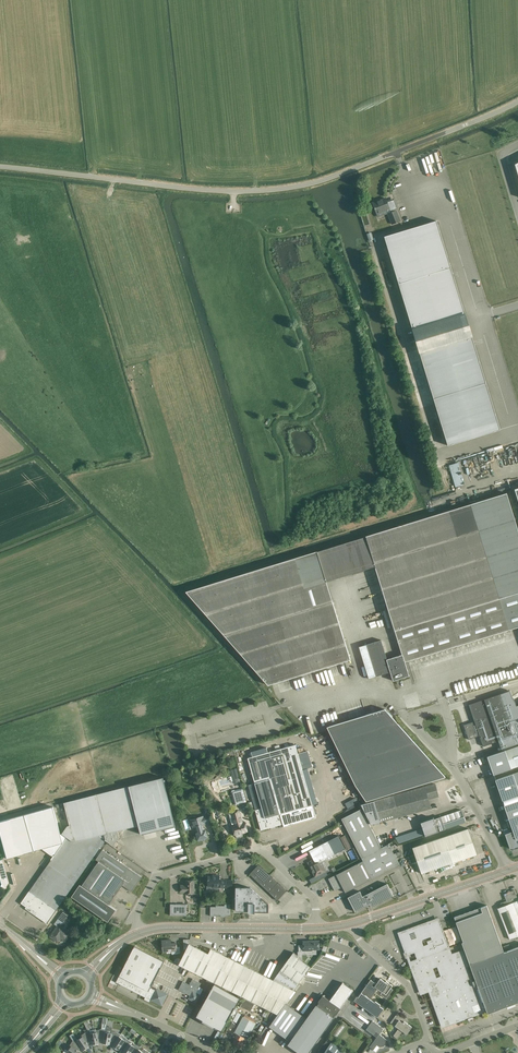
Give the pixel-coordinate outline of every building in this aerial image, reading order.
[(373,204),(377,213),(378,217),(387,214),(392,225),(401,221),(397,210),(391,213),(385,198),(381,200),(381,201),(373,204)] [(438,323),(465,315),(437,221),(384,237),(413,331),(438,323)] [(443,322),(413,331),(448,446),(500,430),(472,336),(449,343),(447,335),(449,334),(448,329),(445,330),(443,322)] [(462,487),(462,485),(465,484),(458,462),(449,464),(456,489),(462,487)] [(317,551),(186,592),(268,685),(350,660),(326,581),(375,566),(402,655),(387,659),(381,640),(359,647),(369,678),(390,672),(393,681),(409,676),(405,662),(517,627),(517,530),(507,493),(366,536),(317,552),(317,551)] [(509,691),(469,705),(476,725),(474,725),(473,722),(463,725),(468,739),(478,736),(479,735),(483,746),(499,741),(502,750),(517,744),(517,705),(516,706),(515,702),(511,697),(509,691)] [(385,709),(327,727),(355,785),(366,801),(445,777),(385,709)] [(260,803),(262,808),(255,810),(261,830),(283,824),(280,814),(312,805),(295,744),(248,758),(255,783),(248,785),(254,805),(260,803)] [(487,756),(494,775),(517,766),(517,746),(487,756)] [(495,780),(502,801),(503,801),(517,795),(517,772),(495,780)] [(129,786),(139,825),(141,835),(175,826),(163,777),(129,786)] [(374,800),(361,804),(371,825),(380,822),(431,808),(429,799),(438,796),(435,784),(425,787),(425,786),(374,800)] [(117,831),(139,825),(129,786),(56,804),(57,808),(65,806),(70,825),(67,826),(62,833),(67,837),(69,839),(70,839),(69,839),(74,842),(74,841),(94,856),(105,840),(113,846),(119,837),(117,831)] [(234,790),(232,790),(231,791),(235,805),(246,802),(243,788),(235,790),(234,790)] [(503,801),(513,832),(506,835),(511,849),(517,846),(517,795),(503,801)] [(357,803),(354,798),(345,803),(347,808),(357,803)] [(54,855),(67,837),(61,833),(53,807),(19,816),(0,821),(0,835),(4,848),(6,858),(13,856),(27,852),(44,848),(54,855)] [(336,890),(342,887),(345,892),(400,864),(389,844),(381,848),(361,809),(342,819),(363,861),(328,879),(333,887),(334,886),(336,890)] [(244,825),(240,810),(231,812),(231,813),(229,814),(228,815),(231,826),(233,827),(235,834),(235,836),(236,836),(236,838),(237,838),(242,837),(242,836),(242,834),(247,833),(247,832),(247,830),(245,824),(244,825)] [(464,817),(461,810),(458,811),(459,811),(461,818),(451,821),(449,814),(446,815),(448,822),(443,824),(445,829),(466,822),(465,817),(464,817)] [(204,831),(203,825),(212,822),(209,814),(203,816),(196,818),(196,817),(195,817),(194,817),(193,817),(193,818),(190,819),(191,822),(191,823),(191,824),(192,824),(193,828),(196,827),(197,833),(196,833),(199,841),(202,840),(202,841),(203,841),(204,841),(204,840),(204,839),(208,838),(205,831),(204,831)] [(426,836),(439,832),(434,818),(421,823),(426,836)] [(446,836),(455,862),(477,854),(468,828),(446,836)] [(345,835),(340,838),(347,850),(351,848),(345,835)] [(421,873),(455,862),(446,836),(412,848),(415,855),(410,856),(413,862),(417,861),(421,873)] [(74,842),(69,839),(70,839),(69,839),(67,837),(54,855),(21,903),(31,910),(30,912),(47,923),(94,856),(74,841),(74,842)] [(309,850),(313,860),(308,863),(315,876),(326,871),(321,861),(335,854),(328,840),(309,850)] [(109,905),(122,885),(131,891),(141,877),(102,850),(96,859),(98,861),(81,886),(80,884),(71,896),(108,922),(116,910),(109,905)] [(400,855),(403,853),(401,850),(394,853),(397,860),(402,858),(400,855)] [(1,885),(0,886),(5,889),(9,883),(2,859),(0,860),(0,882),(1,885)] [(258,864),(249,874),(277,900),(286,891),(258,864)] [(234,880),(226,880),(226,879),(219,879),(219,875),(215,875),(215,876),(208,876),(208,886),(212,887),(212,888),(226,888),(233,888),(234,880)] [(181,885),(181,893),(185,893),(194,894),(195,880),(186,880),(186,885),(181,885)] [(360,891),(348,897),(355,912),(370,904),(371,907),(393,896),(387,883),(363,896),(360,891)] [(262,899),(250,887),(236,887),(235,898),(236,898),(235,910),(249,911),(249,912),(255,912),(255,911),(268,911),(268,904),(263,899),(262,899)] [(514,890),(509,892),(517,915),(517,900),(514,890)] [(509,892),(504,894),(508,904),(497,908),(509,939),(517,936),(517,915),(509,892)] [(186,904),(170,904),(170,915),(186,916),(186,904)] [(210,906),(210,907),(210,916),(216,916),(216,915),(230,915),(230,904),(224,904),(224,906),(216,905),(216,906),(210,906)] [(469,963),(503,950),(487,905),(454,917),(463,942),(462,942),(469,963)] [(54,924),(58,926),(50,936),(57,941),(61,937),(65,940),(70,933),(60,926),(70,913),(65,909),(63,912),(54,924)] [(420,958),(448,948),(437,918),(407,929),(407,930),(399,933),(406,952),(408,952),(407,951),(416,947),(416,949),(414,950),(415,952),(417,951),(420,958)] [(163,952),(171,951),(171,953),(172,954),(179,954),(180,953),(180,947),(179,947),(177,947),(176,943),(173,943),(171,942),(171,939),(162,940),(163,952)] [(319,941),(308,941),(303,941),(303,945),(303,952),(312,952),(312,949),(319,949),(319,941)] [(299,983),(298,983),(310,966),(297,957),(298,955),(293,952),(280,970),(273,980),(211,948),(208,953),(189,943),(179,965),(277,1014),(294,990),(299,983)] [(134,946),(116,982),(145,997),(146,995),(151,997),(150,999),(162,1006),(168,994),(156,988),(155,990),(150,988),(164,961),(134,946)] [(488,1013),(517,1002),(517,947),(504,952),(503,950),(469,963),(477,986),(486,1010),(488,1013)] [(450,954),(448,948),(420,958),(412,961),(411,960),(409,961),(417,982),(424,979),(425,981),(424,982),(424,984),(426,983),(426,984),(426,985),(427,989),(429,988),(437,1009),(438,1009),(444,1026),(468,1018),(468,1020),(474,1018),(473,1016),(474,1015),(474,1013),(475,1013),(476,1014),(482,1012),(485,1011),(486,1010),(477,986),(474,987),(467,967),(468,966),(462,950),(450,954)] [(306,975),(303,978),(320,984),(320,983),(323,979),(315,972),(318,972),(325,975),(328,975),(328,972),(335,963),(335,964),(340,964),(340,960),(340,957),(326,952),(323,957),(323,959),(321,958),(317,963),(317,964),(315,964),(311,969),(310,973),(306,972),(306,975)] [(183,981),(178,989),(186,993),(187,992),(191,994),(188,998),(196,1003),(200,995),(196,993),(201,983),(192,978),(189,985),(183,981)] [(378,988),(382,992),(380,994),(386,998),(393,989),(391,988),(392,986),(386,981),(385,982),(380,978),(376,984),(370,980),(358,997),(357,996),(354,1000),(377,1017),(383,1009),(380,1006),(381,1005),(375,1001),(374,1002),(373,1001),(376,998),(373,996),(371,999),(370,999),(378,988)] [(353,990),(342,982),(329,1000),(322,995),(316,1003),(287,1044),(300,1052),(309,1052),(335,1017),(333,1016),(335,1014),(336,1014),(353,990)] [(222,1030),(240,997),(215,983),(196,1016),(203,1020),(202,1021),(214,1028),(215,1027),(222,1030)] [(302,999),(299,997),(292,1007),(295,1008),(302,999)] [(244,998),(240,1006),(250,1011),(254,1003),(244,998)] [(305,1017),(285,1003),(269,1026),(289,1040),(305,1017)] [(228,1020),(231,1022),(237,1012),(236,1012),(237,1009),(235,1007),(228,1020)] [(390,1022),(399,1028),(393,1035),(397,1038),(403,1030),(407,1033),(412,1027),(407,1023),(408,1021),(407,1020),(406,1020),(405,1019),(406,1018),(398,1012),(390,1022)] [(241,1048),(244,1042),(245,1042),(255,1024),(254,1024),(255,1022),(254,1022),(255,1020),(246,1015),(245,1016),(244,1015),(244,1017),(243,1017),(233,1036),(236,1037),(232,1044),(241,1048)] [(372,1021),(366,1030),(376,1037),(369,1047),(373,1050),(377,1044),(379,1046),(383,1045),(384,1043),(385,1044),(388,1040),(379,1034),(383,1028),(372,1021)] [(102,1029),(96,1030),(96,1029),(90,1030),(90,1031),(93,1044),(94,1046),(98,1045),(98,1043),(99,1043),(98,1039),(100,1039),(104,1039),(103,1043),(106,1030),(102,1029)] [(112,1041),(115,1043),(113,1046),(120,1035),(118,1033),(112,1031),(111,1033),(105,1032),(106,1030),(103,1043),(104,1043),(104,1045),(108,1046),(108,1044),(109,1044),(110,1040),(112,1041)] [(93,1044),(90,1031),(87,1032),(81,1036),(82,1037),(78,1040),(76,1038),(83,1050),(84,1049),(85,1050),(89,1048),(88,1047),(89,1046),(87,1043),(88,1042),(92,1041),(92,1044),(93,1044)] [(76,1038),(73,1033),(70,1036),(73,1041),(70,1046),(71,1047),(68,1052),(62,1048),(70,1052),(80,1052),(81,1052),(77,1050),(78,1049),(81,1047),(83,1050),(76,1038)] [(123,1052),(130,1041),(123,1037),(122,1039),(119,1037),(121,1035),(120,1035),(113,1046),(114,1047),(113,1048),(117,1050),(118,1049),(118,1050),(121,1046),(125,1049),(123,1052)] [(140,1048),(133,1043),(132,1045),(129,1043),(130,1041),(123,1052),(130,1052),(131,1052),(136,1052),(140,1048)] [(331,1042),(323,1052),(347,1052),(331,1042)]
